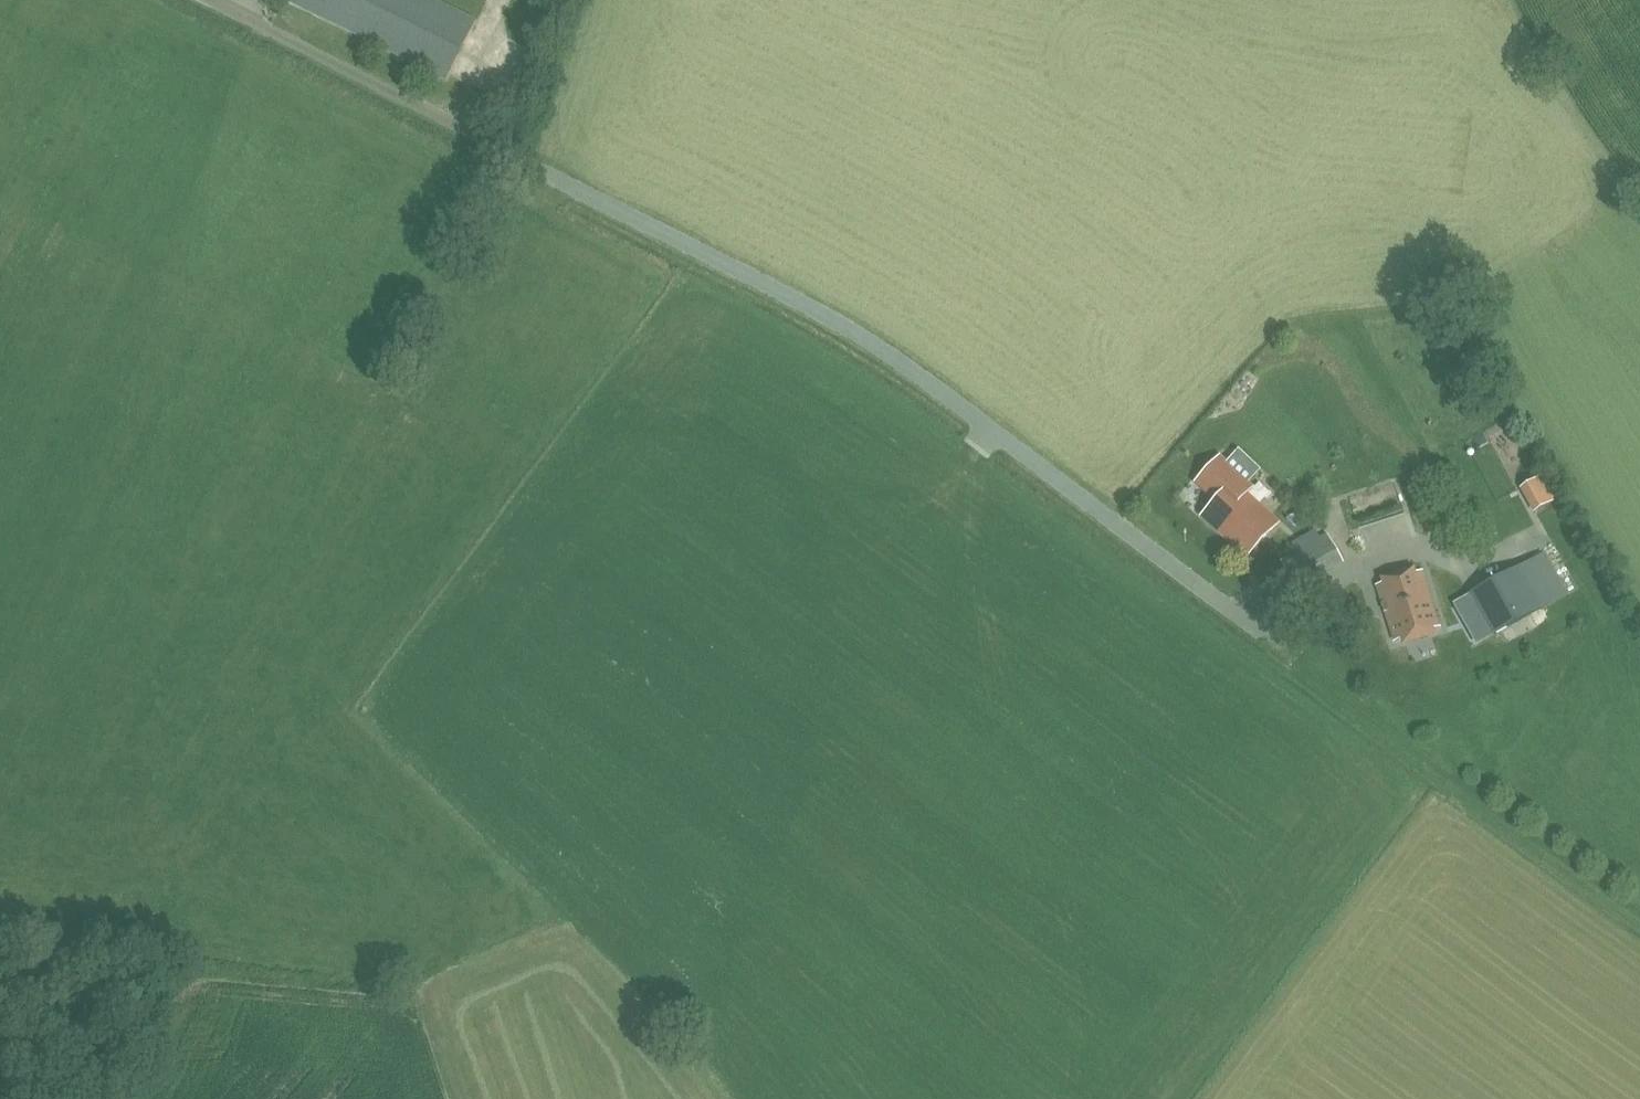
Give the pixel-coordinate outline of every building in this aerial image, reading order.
[(447,80),(476,23),(448,9),(431,0),(291,0),(447,80)] [(1217,501),(1204,515),(1247,556),(1278,524),(1241,490),(1260,470),(1239,449),(1225,463),(1220,458),(1201,478),(1213,489),(1209,493),(1217,501)] [(1535,511),(1555,500),(1548,484),(1527,495),(1535,511)] [(1297,589),(1345,563),(1329,535),(1281,561),(1297,589)] [(1493,636),(1567,595),(1545,553),(1470,594),(1493,636)] [(1421,571),(1378,584),(1396,642),(1440,629),(1421,571)]
